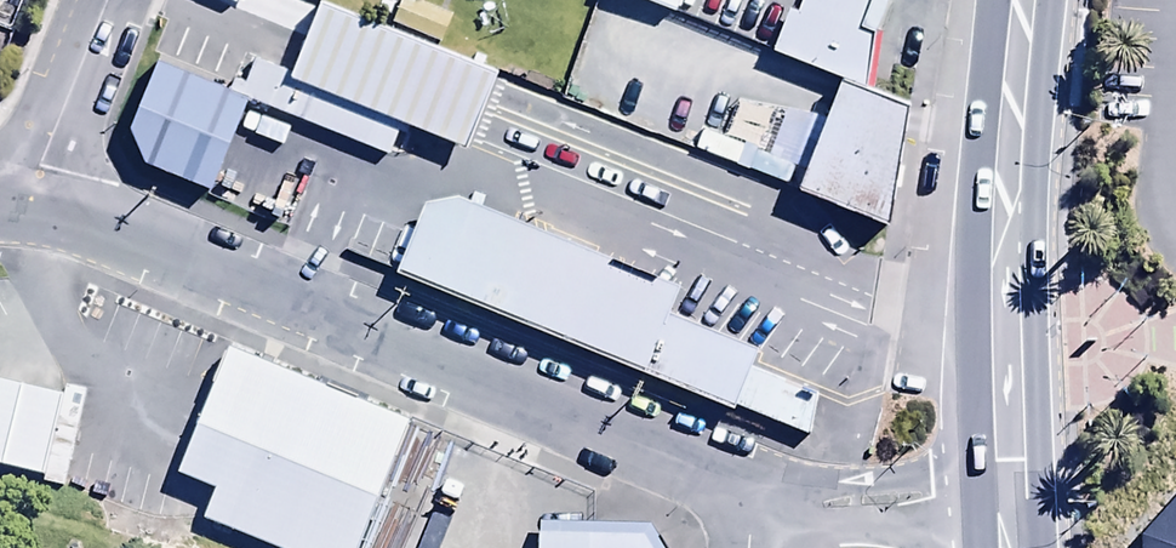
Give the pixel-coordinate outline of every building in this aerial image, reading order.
[(324,0),(316,0),(287,71),(466,144),(497,71),(324,0)] [(673,26),(683,0),(608,0),(673,26)] [(781,45),(861,79),(873,0),(799,0),(781,45)] [(247,93),(165,59),(126,153),(208,187),(247,93)] [(908,105),(842,79),(801,187),(887,220),(908,105)] [(680,287),(436,186),(401,271),(738,409),(762,353),(669,314),(680,287)] [(240,347),(186,477),(227,494),(217,519),(288,547),(360,547),(414,418),(240,347)] [(76,477),(94,397),(0,375),(0,460),(76,477)] [(1136,531),(1137,547),(1175,547),(1175,488),(1136,531)] [(673,530),(539,526),(538,547),(672,547),(673,530)]
